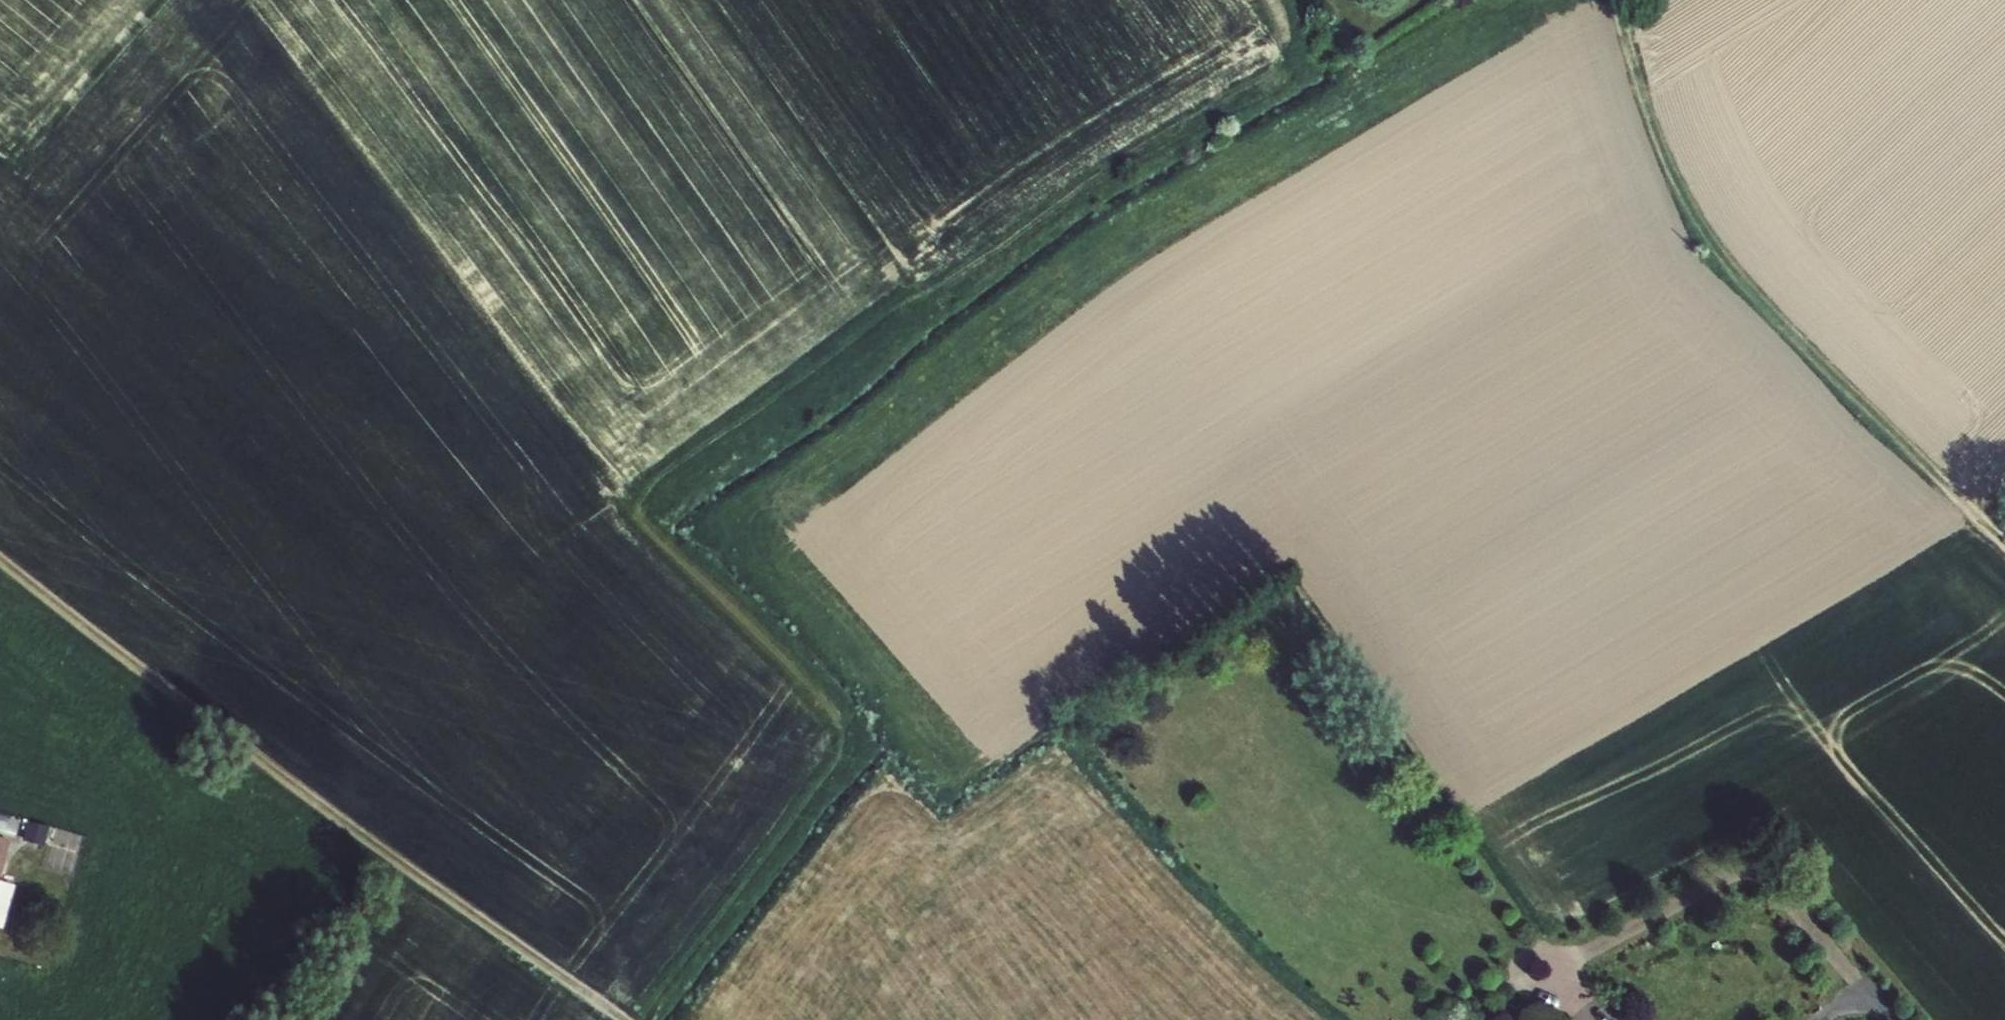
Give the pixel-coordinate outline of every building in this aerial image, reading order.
[(0,818),(0,836),(15,841),(20,824),(0,818)] [(50,830),(29,824),(24,843),(45,849),(50,830)] [(0,840),(0,883),(11,843),(0,840)] [(0,883),(0,930),(3,931),(16,888),(0,883)]
